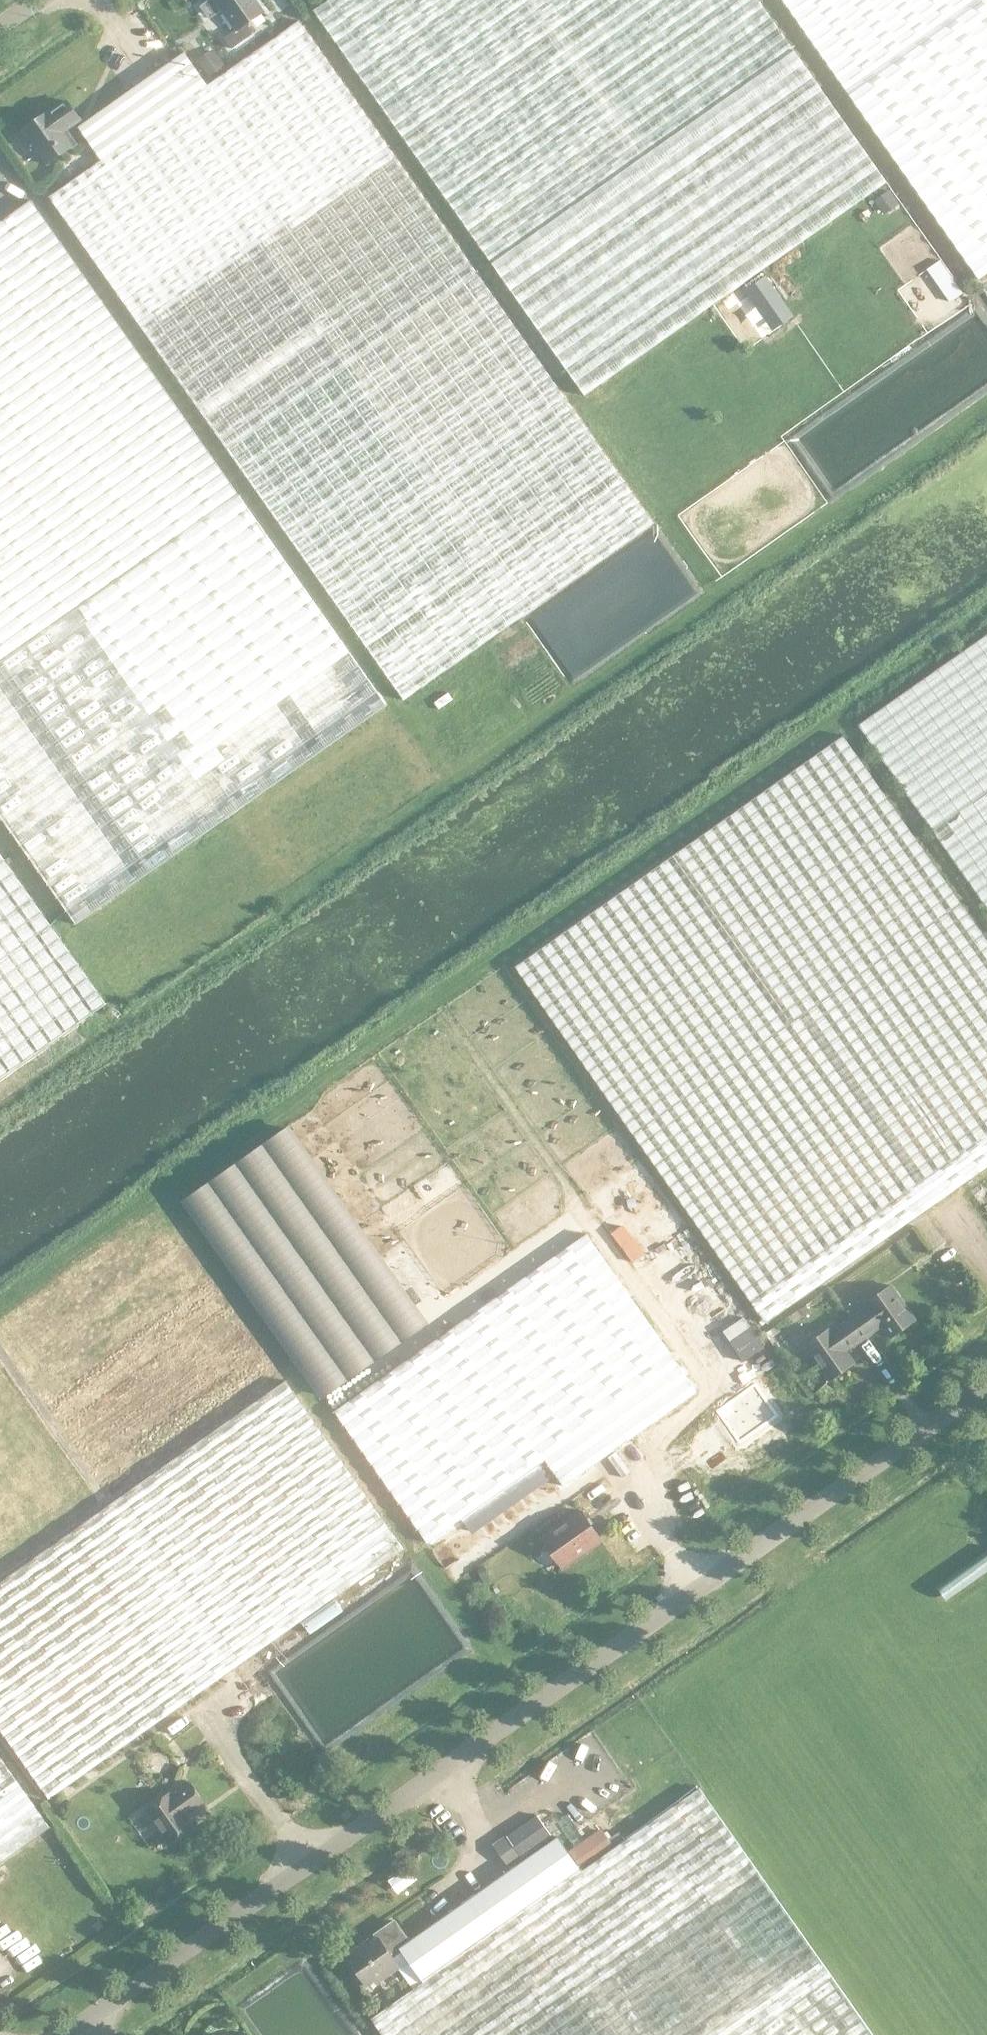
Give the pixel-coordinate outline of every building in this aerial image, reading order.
[(237,29),(225,37),(233,48),(254,33),(247,23),(264,11),(256,0),(216,0),(237,29)] [(491,262),(585,395),(887,182),(759,0),(328,0),(314,10),(491,262)] [(847,90),(979,279),(986,274),(986,0),(783,0),(847,90)] [(50,196),(316,573),(405,700),(655,524),(300,20),(207,85),(184,52),(80,126),(103,159),(50,196)] [(214,49),(197,61),(209,78),(226,66),(214,49)] [(81,119),(68,100),(50,113),(48,111),(24,129),(48,163),(73,146),(63,132),(81,119)] [(890,189),(875,199),(883,211),(898,200),(890,189)] [(75,921),(385,703),(238,493),(31,199),(0,221),(0,814),(75,921)] [(766,277),(746,291),(753,299),(760,294),(781,325),(794,316),(766,277)] [(859,724),(986,906),(986,634),(859,724)] [(961,902),(843,734),(515,966),(766,1322),(986,1167),(986,939),(961,902)] [(107,1004),(0,852),(0,1079),(107,1004)] [(586,1233),(334,1410),(428,1542),(545,1459),(564,1485),(697,1391),(586,1233)] [(868,1305),(850,1318),(864,1338),(876,1329),(875,1328),(881,1324),(890,1337),(915,1319),(891,1284),(866,1302),(868,1305)] [(791,1314),(790,1314),(794,1320),(810,1309),(806,1304),(791,1314)] [(864,1338),(850,1318),(832,1331),(830,1327),(805,1345),(829,1380),(854,1362),(845,1349),(851,1345),(852,1346),(864,1338)] [(50,1797),(404,1548),(286,1380),(0,1581),(0,1727),(50,1797)] [(778,1415),(755,1382),(716,1410),(739,1443),(778,1415)] [(542,1538),(562,1567),(602,1539),(581,1510),(542,1538)] [(50,1826),(0,1754),(0,1861),(50,1826)] [(146,1809),(170,1843),(195,1826),(185,1813),(192,1808),(193,1809),(205,1801),(191,1782),(173,1795),(171,1791),(146,1809)] [(405,1934),(395,1920),(376,1933),(378,1936),(364,1946),(362,1943),(346,1954),(367,1985),(382,1974),(384,1977),(400,1966),(393,1956),(402,1950),(424,1981),(371,2018),(383,2034),(874,2034),(699,1787),(582,1870),(558,1835),(409,1940),(405,1934)] [(511,1838),(522,1855),(555,1832),(544,1815),(511,1838)] [(602,1830),(571,1851),(582,1867),(613,1846),(602,1830)] [(78,1902),(77,1894),(74,1884),(69,1875),(65,1871),(59,1866),(51,1862),(42,1859),(36,1859),(28,1859),(19,1862),(11,1866),(5,1870),(0,1876),(0,1927),(3,1931),(10,1937),(16,1941),(24,1944),(33,1945),(43,1944),(51,1942),(59,1938),(65,1933),(69,1929),(74,1920),(77,1912),(78,1903),(78,1902)]
